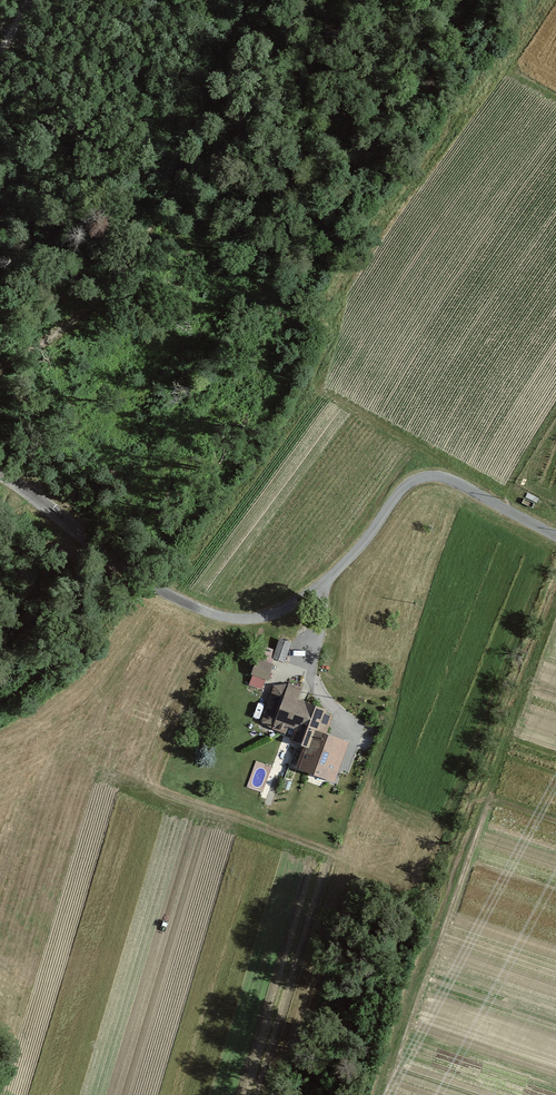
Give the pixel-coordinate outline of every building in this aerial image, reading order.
[(281,640),(276,653),(274,661),(286,665),(293,645),(281,640)] [(276,653),(263,649),(250,686),(263,691),(274,661),(276,653)] [(317,732),(329,736),(337,714),(301,703),(305,691),(281,683),(266,726),(283,732),(286,725),(298,729),(293,743),(303,746),(312,749),(317,732)] [(335,784),(348,742),(329,736),(317,732),(312,749),(303,746),(295,771),(335,784)]
